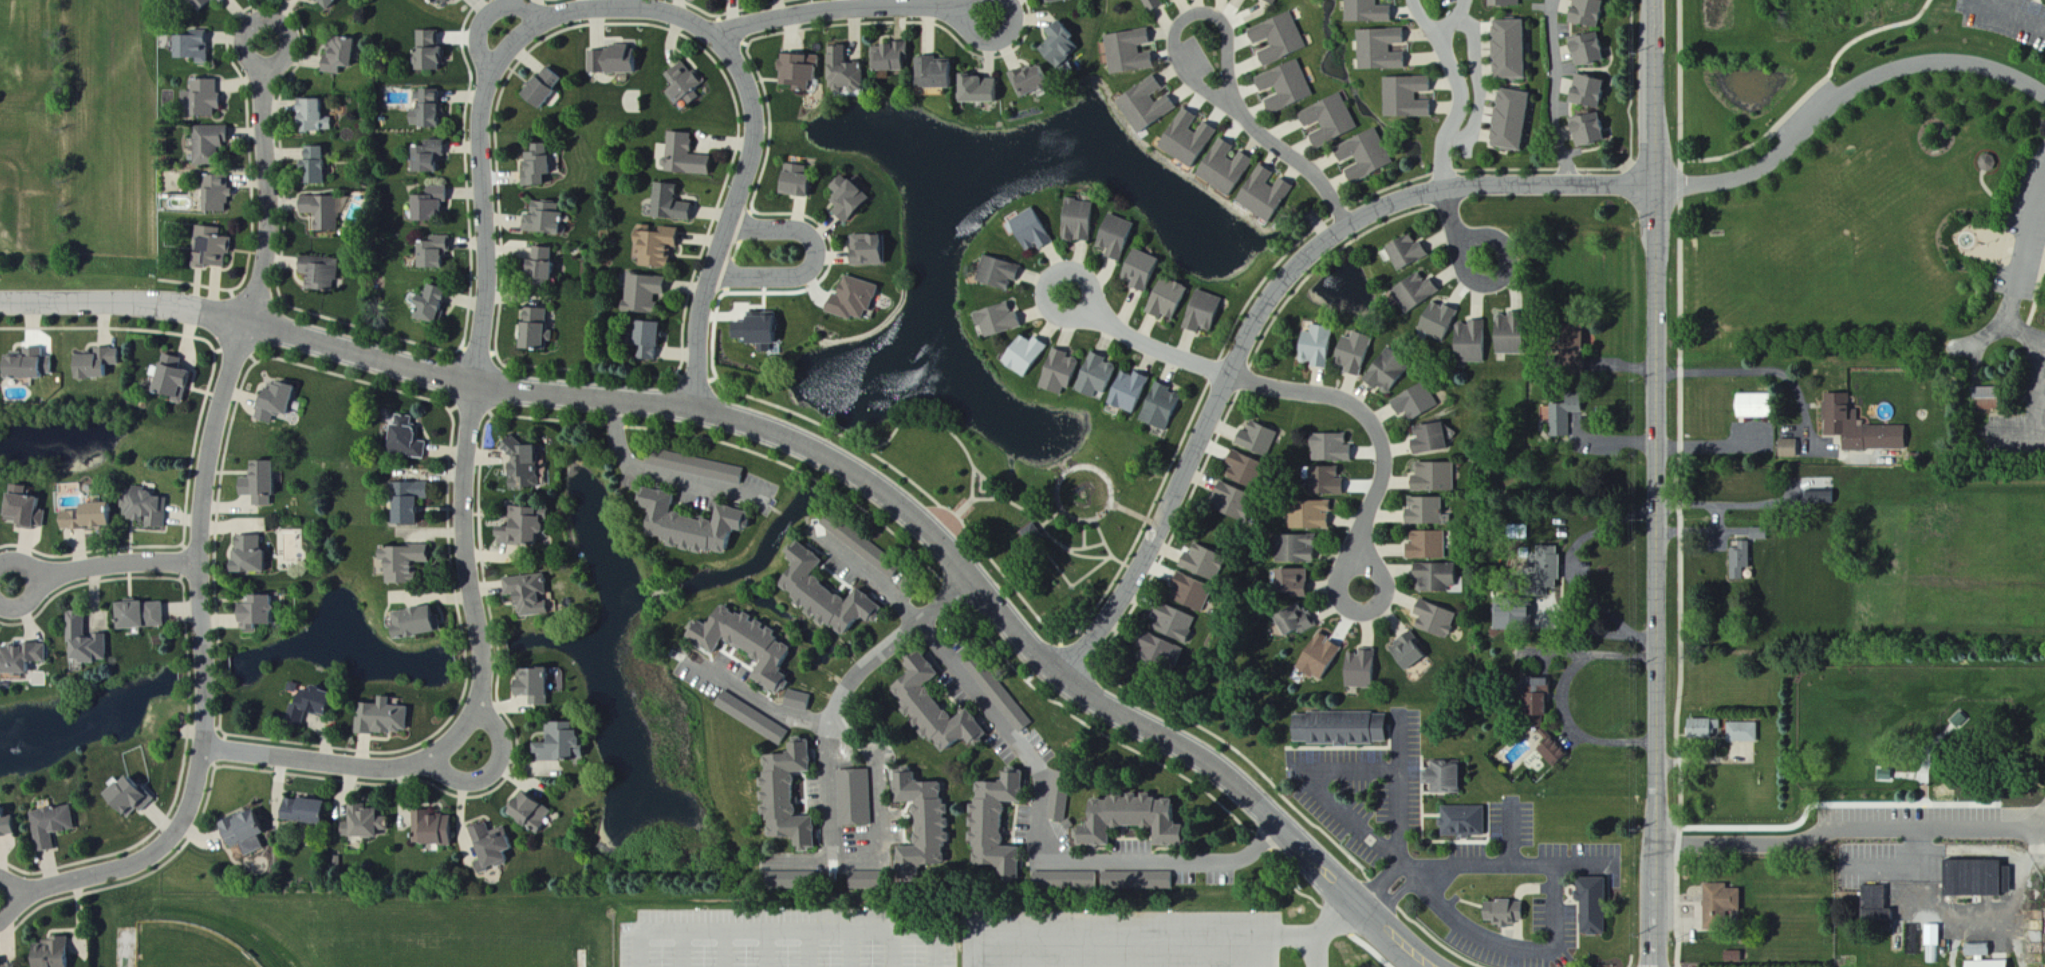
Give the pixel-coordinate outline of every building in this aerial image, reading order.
[(210,16),(227,0),(196,0),(210,16)] [(336,11),(347,0),(325,0),(336,11)] [(1155,14),(1169,7),(1165,0),(1148,0),(1155,14)] [(1392,23),(1392,6),(1376,6),(1376,0),(1344,0),(1344,23),(1392,23)] [(1594,29),(1600,0),(1599,0),(1571,0),(1566,23),(1594,29)] [(1268,67),(1312,50),(1297,13),(1253,32),(1259,46),(1273,40),(1276,48),(1263,54),(1268,67)] [(1061,38),(1045,51),(1062,71),(1087,52),(1079,41),(1083,38),(1070,21),(1056,32),(1061,38)] [(1521,79),(1521,21),(1490,21),(1489,79),(1521,79)] [(1109,36),(1116,76),(1161,69),(1158,52),(1144,54),(1143,47),(1157,45),(1155,29),(1109,36)] [(1357,71),(1407,69),(1406,53),(1390,53),(1389,45),(1404,44),(1404,29),(1356,31),(1357,71)] [(204,60),(204,64),(213,65),(214,31),(198,31),(197,38),(186,37),(185,59),(204,60)] [(451,72),(452,49),(445,49),(446,33),(425,32),(424,72),(451,72)] [(1602,61),(1595,33),(1564,41),(1567,53),(1571,52),(1575,68),(1602,61)] [(364,40),(337,37),(335,57),(328,57),(326,73),(347,76),(348,67),(360,69),(364,40)] [(915,73),(916,46),(879,45),(878,72),(915,73)] [(607,48),(608,75),(645,74),(645,59),(638,59),(638,47),(607,48)] [(832,48),(834,91),(846,91),(846,92),(869,91),(867,64),(848,65),(848,48),(832,48)] [(607,52),(594,52),(594,73),(606,73),(607,52)] [(790,86),(800,86),(800,91),(814,91),(815,82),(825,82),(825,57),(790,56),(790,86)] [(963,89),(962,59),(922,60),(923,90),(963,89)] [(1318,98),(1303,61),(1262,78),(1268,92),(1279,87),(1283,96),(1272,100),(1278,114),(1318,98)] [(682,107),(689,100),(693,105),(712,86),(698,72),(696,74),(686,62),(672,75),(681,84),(670,95),(682,107)] [(1026,101),(1061,87),(1052,65),(1040,71),(1038,66),(1016,75),(1026,101)] [(551,109),(573,81),(555,67),(533,95),(551,109)] [(1596,109),(1600,80),(1571,76),(1567,105),(1596,109)] [(1005,77),(969,79),(970,104),(1006,103),(1005,77)] [(1142,135),(1183,110),(1174,95),(1159,104),(1155,97),(1168,88),(1161,77),(1122,102),(1142,135)] [(1430,117),(1430,101),(1416,101),(1416,93),(1429,93),(1429,77),(1383,78),(1383,117),(1430,117)] [(200,118),(220,118),(221,110),(228,110),(228,95),(223,95),(223,81),(198,81),(198,93),(190,93),(189,102),(201,103),(200,118)] [(1527,94),(1496,89),(1486,147),(1517,152),(1527,94)] [(449,128),(450,92),(426,91),(425,111),(419,111),(418,127),(449,128)] [(1324,122),(1328,130),(1317,135),(1323,149),(1363,131),(1347,95),(1306,113),(1313,127),(1324,122)] [(331,100),(306,101),(306,117),(311,117),(311,131),(339,131),(338,117),(331,117),(331,100)] [(1164,150),(1198,170),(1223,130),(1209,122),(1201,135),(1194,130),(1202,117),(1189,109),(1164,150)] [(1568,142),(1572,141),(1575,149),(1602,142),(1594,113),(1562,121),(1568,142)] [(226,166),(225,146),(236,146),(236,127),(200,127),(201,167),(226,166)] [(1358,184),(1399,166),(1383,131),(1342,150),(1348,163),(1359,158),(1363,166),(1352,170),(1358,184)] [(718,176),(719,157),(697,156),(699,134),(673,133),(672,146),(661,145),(660,161),(669,162),(668,173),(718,176)] [(1203,177),(1212,183),(1215,184),(1230,195),(1237,197),(1247,183),(1251,173),(1256,166),(1258,160),(1252,155),(1245,153),(1238,163),(1233,159),(1238,146),(1231,141),(1225,139),(1221,145),(1215,160),(1203,177)] [(424,173),(448,174),(449,155),(454,155),(454,141),(437,141),(437,148),(425,148),(424,173)] [(526,171),(527,187),(554,187),(554,176),(560,176),(560,157),(555,158),(554,145),(540,145),(540,154),(532,154),(532,171),(526,171)] [(335,148),(313,148),(313,185),(334,186),(335,148)] [(812,167),(790,164),(786,195),(818,199),(821,177),(811,176),(812,167)] [(1276,225),(1300,187),(1286,178),(1279,189),(1272,185),(1279,173),(1267,166),(1243,204),(1276,225)] [(833,204),(853,225),(878,201),(852,175),(837,189),(843,195),(833,204)] [(211,177),(213,214),(236,214),(235,190),(234,190),(234,176),(211,177)] [(659,219),(699,222),(701,205),(684,203),(685,186),(661,184),(659,219)] [(423,222),(450,223),(450,209),(455,210),(456,187),(437,187),(436,197),(424,197),(423,222)] [(343,197),(307,198),(308,216),(313,216),(314,232),(344,232),(343,197)] [(1100,202),(1069,201),(1067,240),(1098,242),(1100,202)] [(528,232),(571,235),(572,226),(569,226),(570,214),(565,213),(565,204),(540,202),(539,216),(529,215),(528,232)] [(1032,254),(1057,244),(1041,209),(1017,219),(1032,254)] [(1138,222),(1114,218),(1113,226),(1107,225),(1103,249),(1112,250),(1111,258),(1132,262),(1138,222)] [(646,267),(678,269),(678,247),(686,247),(686,229),(664,228),(664,233),(652,233),(652,226),(641,226),(640,245),(647,245),(646,267)] [(230,269),(231,256),(236,256),(237,238),(225,237),(226,229),(201,227),(199,267),(230,269)] [(1421,241),(1415,244),(1410,233),(1383,245),(1396,272),(1429,257),(1421,241)] [(894,267),(893,236),(856,237),(856,267),(894,267)] [(456,270),(456,237),(438,237),(438,244),(428,244),(429,270),(456,270)] [(539,278),(563,278),(563,263),(559,263),(560,249),(540,248),(539,278)] [(1168,261),(1138,248),(1123,280),(1153,293),(1168,261)] [(980,282),(1014,292),(1017,282),(1022,283),(1027,268),(988,256),(980,282)] [(315,290),(342,292),(343,259),(305,257),(304,274),(315,275),(315,290)] [(1440,292),(1429,278),(1425,281),(1419,274),(1395,291),(1411,313),(1440,292)] [(630,313),(663,315),(664,295),(674,296),(675,278),(632,276),(630,313)] [(1196,291),(1169,276),(1160,291),(1163,293),(1152,312),(1166,320),(1168,315),(1179,321),(1196,291)] [(884,286),(851,277),(846,296),(839,295),(834,314),(859,321),(859,318),(873,322),(884,286)] [(426,320),(449,325),(456,291),(439,288),(437,295),(431,293),(426,320)] [(1188,329),(1204,334),(1206,329),(1219,333),(1230,299),(1200,290),(1188,329)] [(1456,313),(1429,300),(1415,328),(1442,341),(1456,313)] [(990,340),(1029,329),(1023,312),(1018,313),(1015,304),(983,314),(990,340)] [(555,310),(533,310),(532,351),(554,352),(555,310)] [(740,340),(755,340),(755,345),(765,345),(765,353),(772,353),(773,345),(786,345),(786,315),(765,314),(753,313),(752,324),(741,324),(740,340)] [(1496,322),(1467,321),(1467,324),(1452,323),(1452,361),(1492,362),(1492,354),(1518,355),(1519,316),(1496,316),(1496,322)] [(663,362),(664,349),(669,349),(670,324),(648,323),(647,361),(663,362)] [(1334,371),(1338,329),(1317,326),(1317,334),(1307,333),(1304,364),(1317,365),(1316,369),(1334,371)] [(1353,339),(1342,369),(1364,378),(1379,339),(1359,332),(1356,340),(1353,339)] [(1580,332),(1554,334),(1558,374),(1583,372),(1580,332)] [(1035,379),(1052,344),(1039,338),(1037,342),(1023,336),(1008,367),(1035,379)] [(1067,395),(1069,389),(1077,391),(1084,361),(1070,357),(1071,352),(1055,348),(1045,389),(1067,395)] [(1396,397),(1416,362),(1391,348),(1371,383),(1396,397)] [(101,356),(86,357),(87,381),(115,380),(115,367),(125,367),(125,349),(101,350),(101,356)] [(52,381),(52,359),(41,359),(41,350),(30,350),(30,354),(14,353),(13,380),(52,381)] [(1122,367),(1110,362),(1111,359),(1095,352),(1080,391),(1100,398),(1102,393),(1112,396),(1122,367)] [(162,394),(177,397),(175,403),(188,406),(192,389),(197,390),(201,373),(185,370),(188,359),(170,355),(162,394)] [(1128,373),(1114,396),(1118,398),(1115,403),(1136,416),(1158,382),(1141,371),(1137,378),(1128,373)] [(1437,405),(1421,379),(1387,400),(1397,417),(1402,413),(1409,423),(1437,405)] [(1146,421),(1174,432),(1187,398),(1171,392),(1173,387),(1161,382),(1146,421)] [(304,387),(285,383),(284,387),(274,384),(271,397),(266,396),(260,420),(280,425),(282,413),(297,417),(304,387)] [(1996,408),(1996,387),(1972,387),(1972,409),(1996,408)] [(1767,394),(1734,393),(1734,417),(1766,417),(1767,394)] [(1568,436),(1568,412),(1586,412),(1585,394),(1564,394),(1564,403),(1549,403),(1549,436),(1568,436)] [(1841,451),(1905,449),(1905,425),(1860,427),(1859,406),(1849,407),(1849,394),(1823,395),(1825,436),(1841,435),(1841,451)] [(433,443),(424,442),(426,429),(418,428),(420,418),(403,416),(397,454),(431,458),(433,443)] [(1445,450),(1441,421),(1411,425),(1413,440),(1408,440),(1410,454),(1445,450)] [(1273,457),(1282,432),(1258,423),(1253,434),(1245,431),(1240,445),(1273,457)] [(1317,436),(1317,463),(1352,462),(1351,435),(1317,436)] [(516,491),(538,490),(538,485),(545,485),(544,467),(546,467),(545,447),(526,448),(526,439),(515,439),(516,446),(511,447),(512,457),(522,457),(522,464),(515,464),(516,491)] [(1777,457),(1799,457),(1799,440),(1777,439),(1777,457)] [(750,470),(657,450),(655,461),(659,462),(658,467),(746,487),(750,470)] [(1273,466),(1237,451),(1232,464),(1238,466),(1233,479),(1263,491),(1273,466)] [(1453,491),(1454,463),(1415,462),(1415,477),(1408,477),(1408,490),(1453,491)] [(259,507),(276,508),(276,496),(283,497),(284,463),(256,463),(256,479),(247,479),(246,497),(259,497),(259,507)] [(1343,494),(1342,470),(1309,471),(1310,495),(1343,494)] [(1253,523),(1260,507),(1257,506),(1261,498),(1225,482),(1214,506),(1253,523)] [(427,527),(427,501),(436,501),(436,484),(403,484),(403,527),(427,527)] [(46,499),(30,497),(32,488),(16,486),(12,521),(25,522),(24,529),(42,531),(46,499)] [(164,529),(165,514),(169,514),(170,499),(160,499),(160,493),(149,492),(149,488),(132,488),(131,521),(150,522),(150,528),(164,529)] [(722,524),(679,514),(683,496),(651,489),(646,511),(661,515),(656,536),(678,541),(676,547),(710,555),(711,550),(737,556),(742,532),(753,534),(757,514),(726,507),(722,524)] [(1833,504),(1834,491),(1804,491),(1804,503),(1833,504)] [(1441,523),(1441,497),(1406,497),(1406,509),(1403,509),(1403,524),(1441,523)] [(1292,528),(1328,527),(1328,512),(1331,512),(1330,500),(1291,501),(1292,528)] [(502,528),(501,546),(546,548),(547,535),(553,535),(553,519),(539,518),(540,509),(520,508),(519,529),(502,528)] [(825,528),(898,580),(907,566),(835,515),(825,528)] [(1749,540),(1768,539),(1767,527),(1748,528),(1749,540)] [(1404,559),(1445,558),(1444,530),(1407,531),(1407,544),(1404,544),(1404,559)] [(1273,561),(1316,561),(1316,535),(1274,534),(1273,561)] [(274,552),(267,552),(267,537),(243,538),(243,552),(239,552),(239,563),(243,563),(243,574),(274,574),(274,552)] [(1742,568),(1750,568),(1749,541),(1737,541),(1737,547),(1729,548),(1729,580),(1743,580),(1742,568)] [(1190,554),(1185,569),(1222,582),(1232,557),(1201,546),(1197,557),(1190,554)] [(1536,597),(1548,596),(1548,588),(1558,588),(1557,546),(1535,546),(1536,597)] [(393,586),(423,586),(424,564),(437,564),(437,548),(385,547),(385,562),(394,562),(393,586)] [(1419,591),(1448,592),(1448,586),(1456,586),(1456,564),(1411,563),(1411,578),(1419,578),(1419,591)] [(1306,568),(1271,568),(1271,592),(1288,592),(1288,596),(1306,596),(1306,568)] [(1209,612),(1218,587),(1182,574),(1173,599),(1209,612)] [(509,580),(510,596),(524,595),(526,619),(556,616),(551,575),(509,580)] [(281,598),(260,598),(260,606),(247,606),(247,632),(265,632),(265,627),(281,627),(281,598)] [(1300,636),(1315,627),(1298,599),(1269,616),(1282,637),(1296,629),(1300,636)] [(1455,613),(1417,599),(1412,613),(1418,615),(1413,627),(1446,639),(1455,613)] [(127,631),(170,629),(169,602),(133,603),(133,604),(126,605),(127,631)] [(1492,606),(1492,628),(1529,628),(1529,605),(1492,606)] [(760,680),(787,695),(796,679),(788,674),(801,651),(782,641),(786,635),(772,628),(773,627),(761,620),(760,622),(732,607),(720,629),(704,620),(694,639),(723,655),(730,641),(770,662),(760,680)] [(447,636),(445,609),(399,613),(402,641),(447,636)] [(1193,644),(1201,618),(1170,609),(1166,624),(1163,623),(1160,634),(1193,644)] [(89,613),(73,613),(74,662),(89,661),(89,664),(112,664),(112,636),(90,637),(89,613)] [(1296,666),(1323,681),(1342,647),(1315,631),(1296,666)] [(1426,656),(1412,631),(1385,645),(1399,671),(1426,656)] [(1188,650),(1155,635),(1144,660),(1176,675),(1188,650)] [(51,646),(8,645),(7,675),(37,676),(38,664),(51,664),(51,646)] [(1343,687),(1375,688),(1376,649),(1358,649),(1358,654),(1344,654),(1343,687)] [(935,686),(949,677),(934,655),(914,668),(922,678),(906,688),(950,756),(974,741),(979,749),(996,738),(978,711),(959,723),(935,686)] [(536,707),(556,708),(557,671),(531,671),(531,682),(526,682),(525,698),(536,699),(536,707)] [(1534,692),(1528,692),(1529,713),(1545,712),(1544,691),(1551,691),(1551,677),(1534,677),(1534,692)] [(344,696),(316,687),(314,694),(305,691),(300,706),(296,705),(292,720),(303,723),(307,711),(337,720),(344,696)] [(815,695),(793,693),(792,709),(814,711),(815,695)] [(720,709),(786,746),(795,731),(728,694),(720,709)] [(415,709),(398,707),(399,700),(385,698),(384,707),(369,705),(368,720),(362,719),(361,732),(412,737),(415,709)] [(1387,743),(1387,712),(1289,714),(1289,745),(1387,743)] [(1718,719),(1685,719),(1685,736),(1718,736),(1718,719)] [(1756,722),(1726,723),(1726,742),(1757,742),(1756,722)] [(575,725),(553,725),(554,745),(541,745),(541,762),(590,762),(590,733),(576,734),(575,725)] [(1529,736),(1549,765),(1562,756),(1542,727),(1529,736)] [(778,841),(804,840),(808,854),(824,849),(823,818),(802,818),(802,777),(801,775),(819,774),(819,740),(799,740),(799,754),(791,757),(774,757),(774,779),(769,780),(769,789),(770,794),(770,803),(770,808),(770,818),(777,818),(778,841)] [(1429,794),(1457,793),(1456,762),(1429,762),(1429,772),(1420,772),(1420,783),(1428,783),(1429,794)] [(841,772),(843,829),(876,828),(874,771),(841,772)] [(949,783),(920,784),(920,771),(904,771),(905,805),(923,804),(925,849),(907,849),(908,875),(930,875),(930,868),(952,867),(952,844),(957,844),(957,833),(957,818),(956,818),(956,806),(949,806),(949,783)] [(984,784),(983,818),(978,818),(978,832),(977,846),(984,846),(983,867),(1008,868),(1007,879),(1026,880),(1028,849),(1010,848),(1012,805),(1031,805),(1032,772),(1012,771),(1012,785),(984,784)] [(1075,775),(1059,772),(1051,821),(1067,824),(1075,775)] [(115,797),(135,818),(143,810),(145,812),(158,800),(137,777),(115,797)] [(1177,845),(1177,844),(1168,811),(1168,798),(1161,798),(1147,798),(1145,792),(1136,792),(1131,793),(1122,792),(1122,794),(1116,794),(1098,799),(1092,799),(1083,801),(1083,824),(1069,828),(1074,844),(1104,845),(1105,828),(1114,828),(1121,826),(1146,827),(1151,845),(1163,846),(1165,845),(1177,845)] [(521,807),(516,818),(547,834),(559,810),(531,795),(524,809),(521,807)] [(335,805),(291,799),(288,821),(332,827),(335,805)] [(358,839),(386,840),(386,833),(397,833),(397,819),(385,819),(385,811),(370,811),(370,806),(349,806),(348,836),(358,836),(358,839)] [(1483,806),(1440,806),(1439,835),(1483,836),(1483,806)] [(80,832),(76,807),(36,814),(44,855),(60,852),(57,837),(80,832)] [(21,837),(20,819),(14,819),(13,809),(0,810),(0,839),(21,837)] [(270,850),(266,839),(274,835),(263,809),(227,824),(237,849),(247,845),(252,857),(270,850)] [(460,847),(460,818),(435,817),(435,813),(418,813),(417,846),(460,847)] [(477,830),(487,861),(481,863),(484,875),(517,864),(514,854),(520,853),(513,828),(496,833),(493,825),(477,830)] [(1941,895),(2009,895),(2010,867),(1998,867),(1998,860),(1942,860),(1941,895)] [(1100,872),(1100,889),(1173,888),(1173,871),(1100,872)] [(1031,888),(1096,888),(1096,872),(1031,872),(1031,888)] [(820,873),(772,873),(773,890),(820,890),(820,873)] [(1602,877),(1575,878),(1575,901),(1578,901),(1579,934),(1604,934),(1602,877)] [(1725,883),(1703,884),(1704,920),(1726,919),(1725,911),(1740,911),(1739,889),(1726,889),(1725,883)] [(1861,923),(1895,922),(1894,909),(1885,909),(1885,886),(1860,886),(1861,923)] [(1480,901),(1480,922),(1497,922),(1497,925),(1522,924),(1522,901),(1480,901)] [(1924,946),(1938,946),(1939,925),(1924,925),(1924,946)] [(76,939),(55,939),(55,945),(41,944),(40,958),(43,958),(43,966),(75,966),(76,939)] [(2007,960),(1983,961),(1983,955),(1990,955),(1990,944),(1964,944),(1965,959),(1963,959),(1963,966),(2007,966),(2007,960)]
